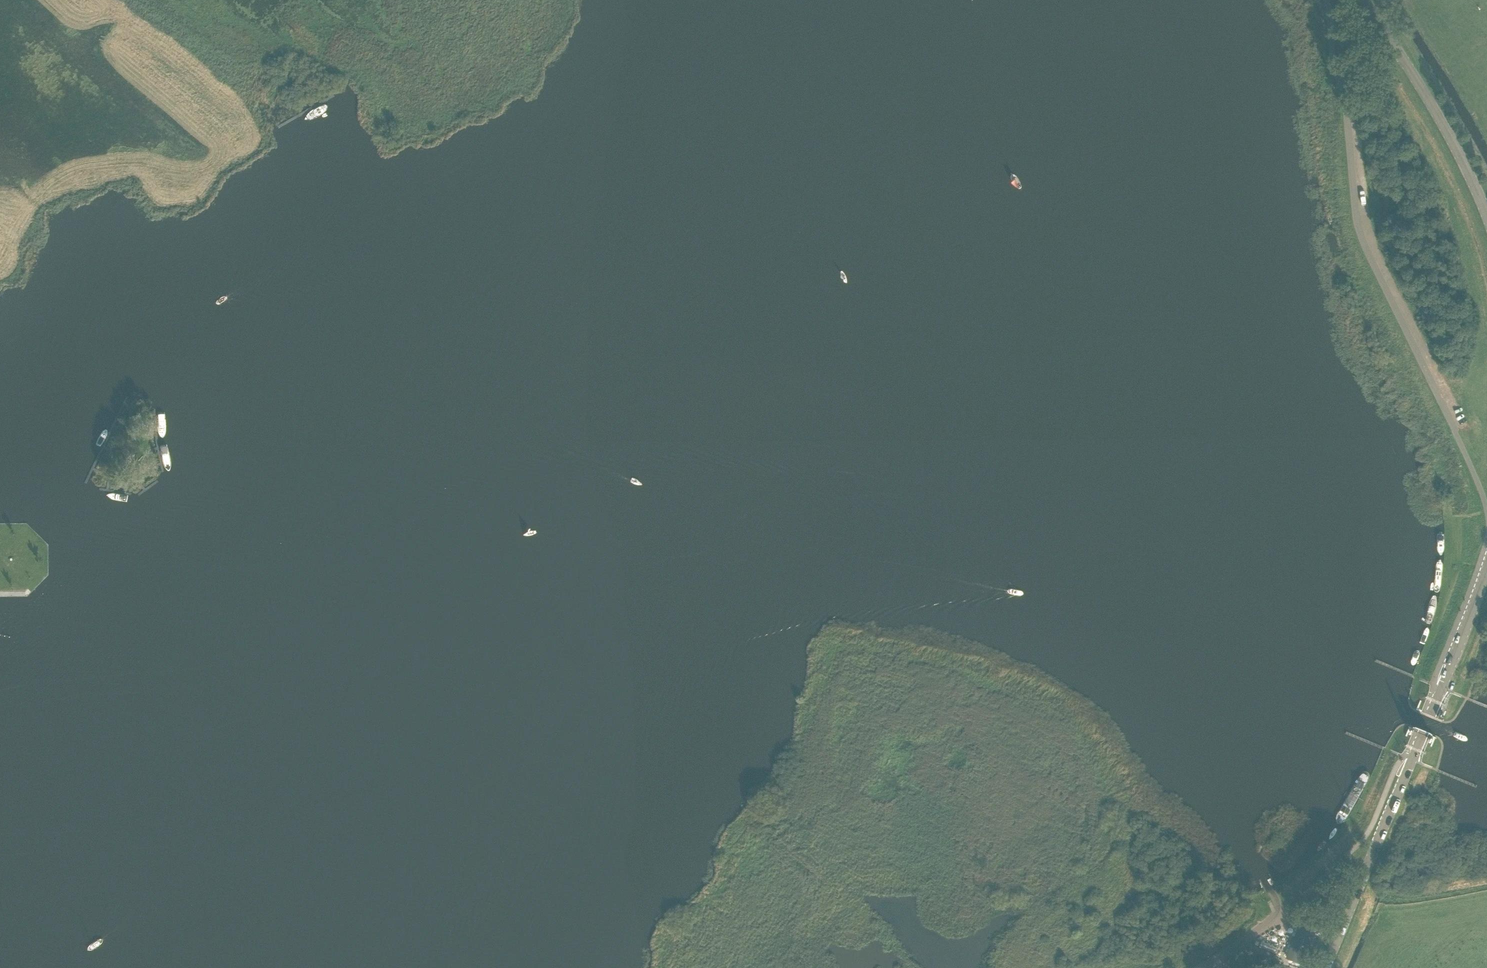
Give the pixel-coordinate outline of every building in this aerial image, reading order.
[(1275,955),(1250,945),(1247,952),(1273,962),(1275,955)]
